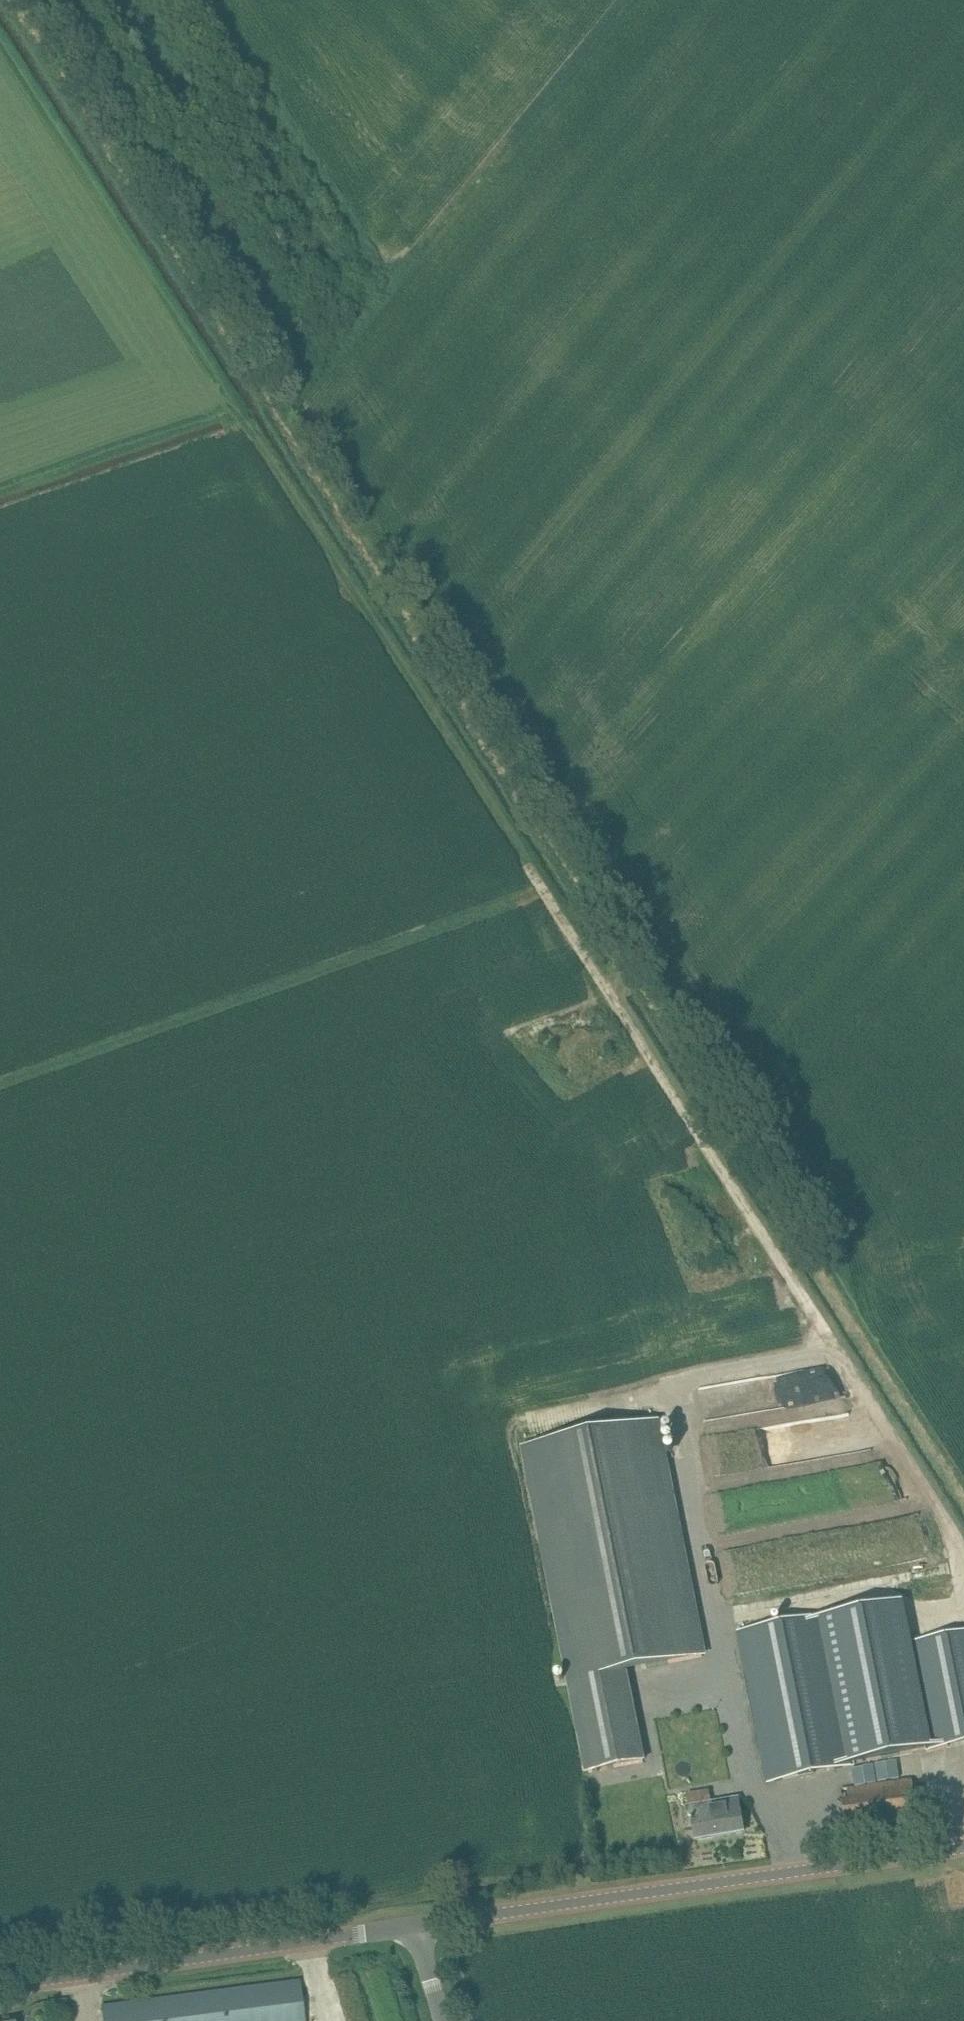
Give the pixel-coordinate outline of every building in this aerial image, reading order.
[(656,1421),(525,1447),(589,1772),(643,1762),(625,1672),(703,1656),(656,1421)] [(825,1619),(854,1763),(927,1748),(906,1645),(898,1604),(825,1619)] [(739,1633),(768,1782),(854,1765),(854,1763),(825,1619),(825,1616),(739,1633)] [(963,1743),(963,1633),(906,1645),(927,1748),(927,1750),(963,1743)] [(690,1807),(692,1820),(696,1840),(744,1831),(739,1799),(690,1807)] [(103,2020),(305,2020),(300,1981),(101,2007),(103,2020)]
